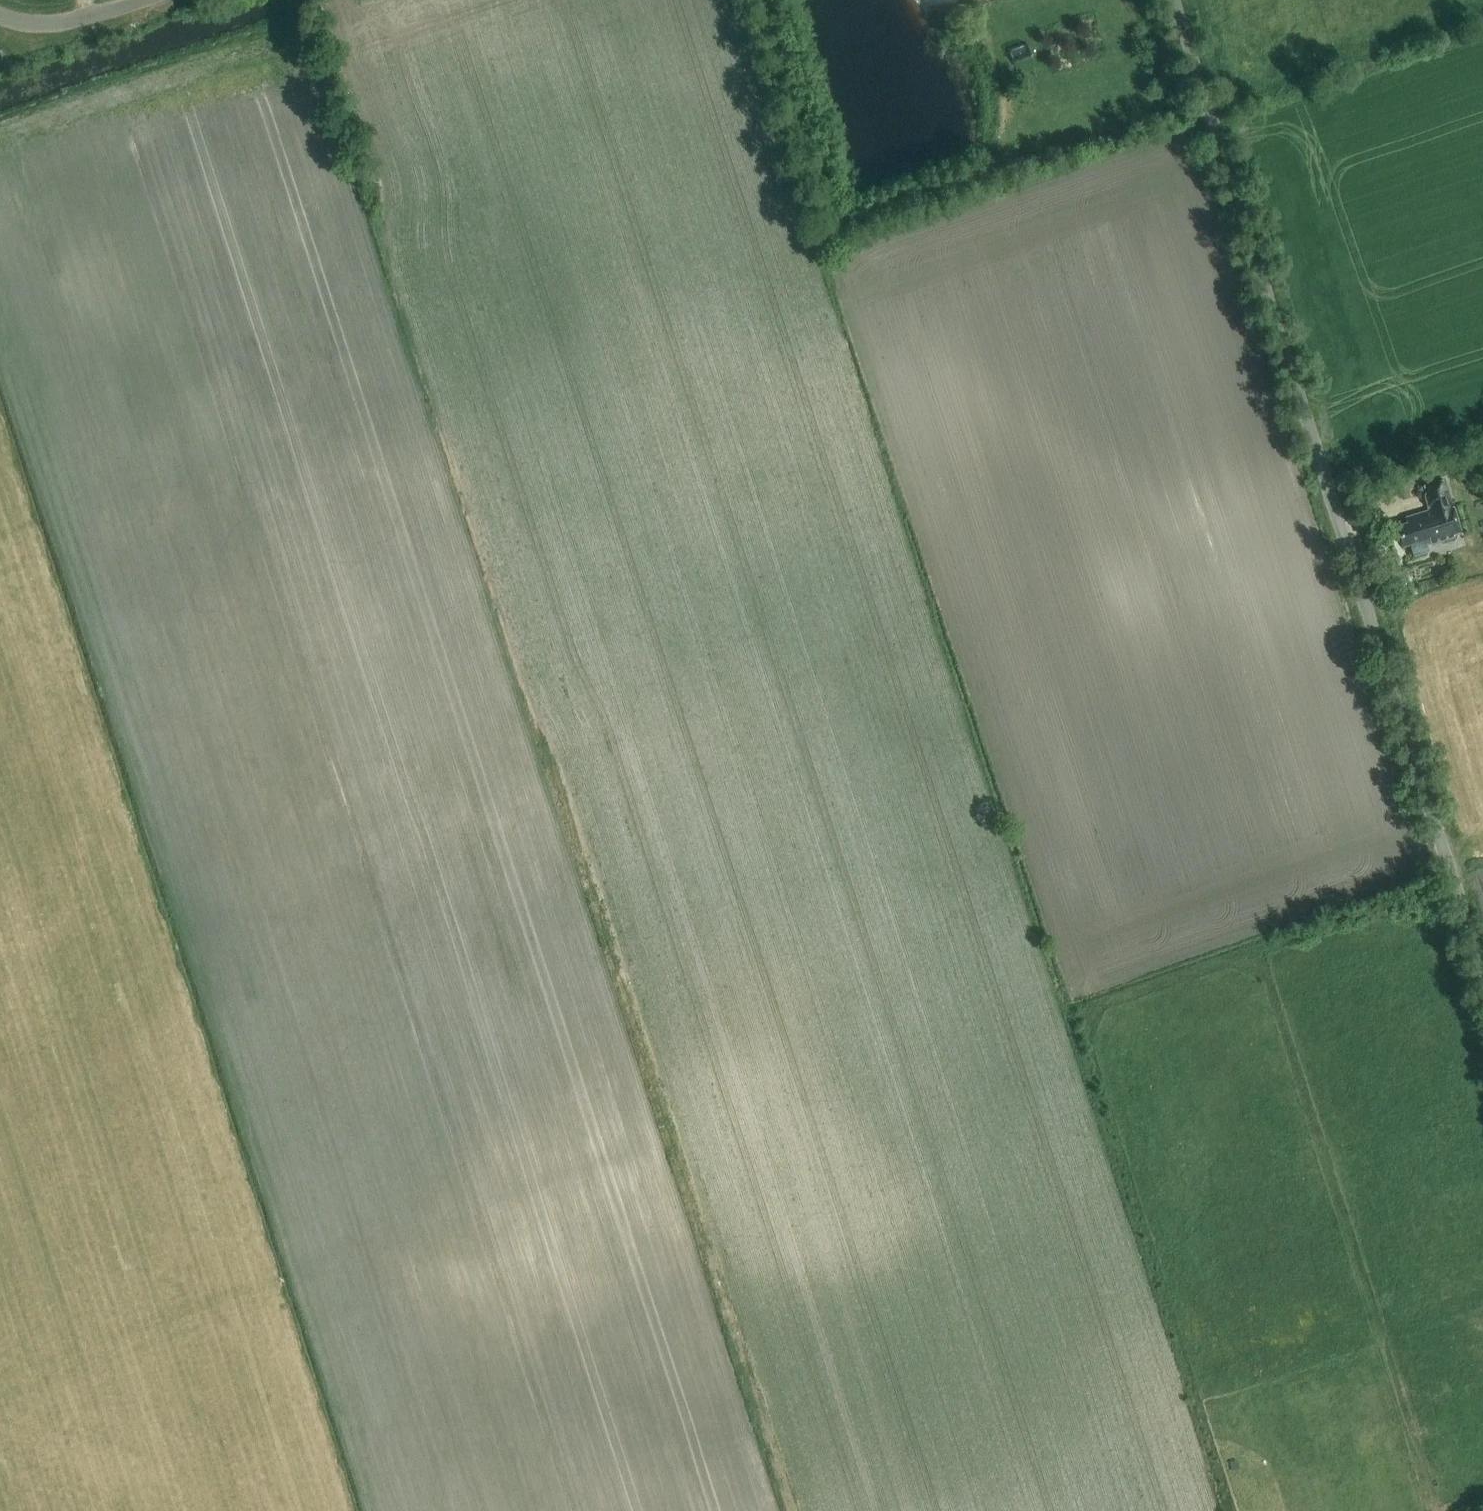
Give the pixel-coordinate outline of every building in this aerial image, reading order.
[(1421,486),(1428,510),(1405,517),(1407,523),(1397,526),(1403,545),(1410,543),(1413,554),(1428,550),(1426,544),(1462,533),(1453,503),(1452,503),(1445,479),(1421,486)]
